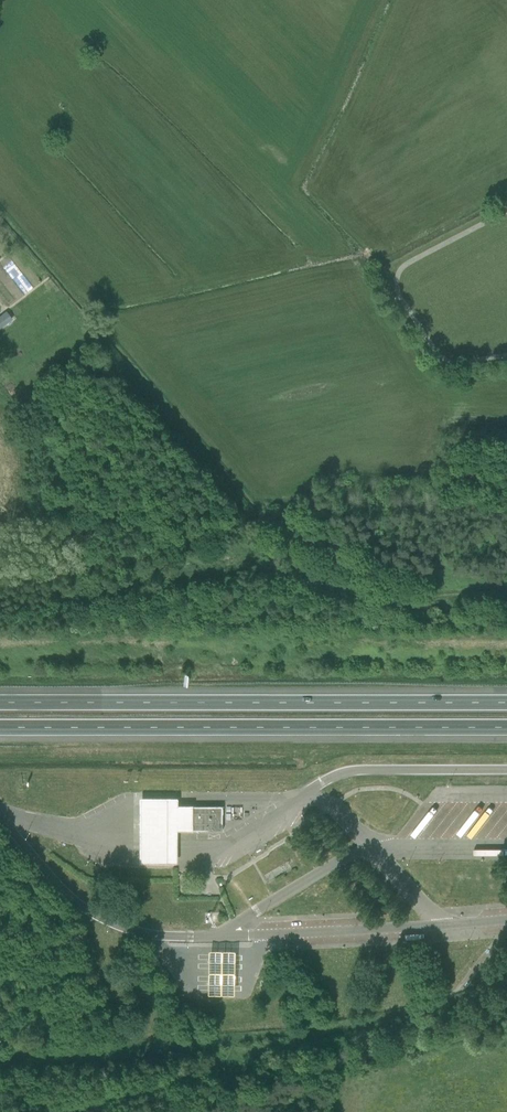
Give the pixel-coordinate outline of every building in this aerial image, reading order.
[(0,317),(0,328),(6,324),(11,320),(6,313),(0,317)] [(190,831),(190,806),(184,806),(178,806),(178,801),(140,801),(140,818),(140,848),(140,866),(178,867),(178,831),(190,831)] [(222,806),(190,806),(190,831),(222,831),(222,806)] [(477,807),(456,834),(460,837),(482,811),(477,807)] [(506,821),(506,812),(489,833),(494,837),(506,821)] [(235,973),(236,955),(210,954),(209,973),(209,998),(235,999),(235,973)]
